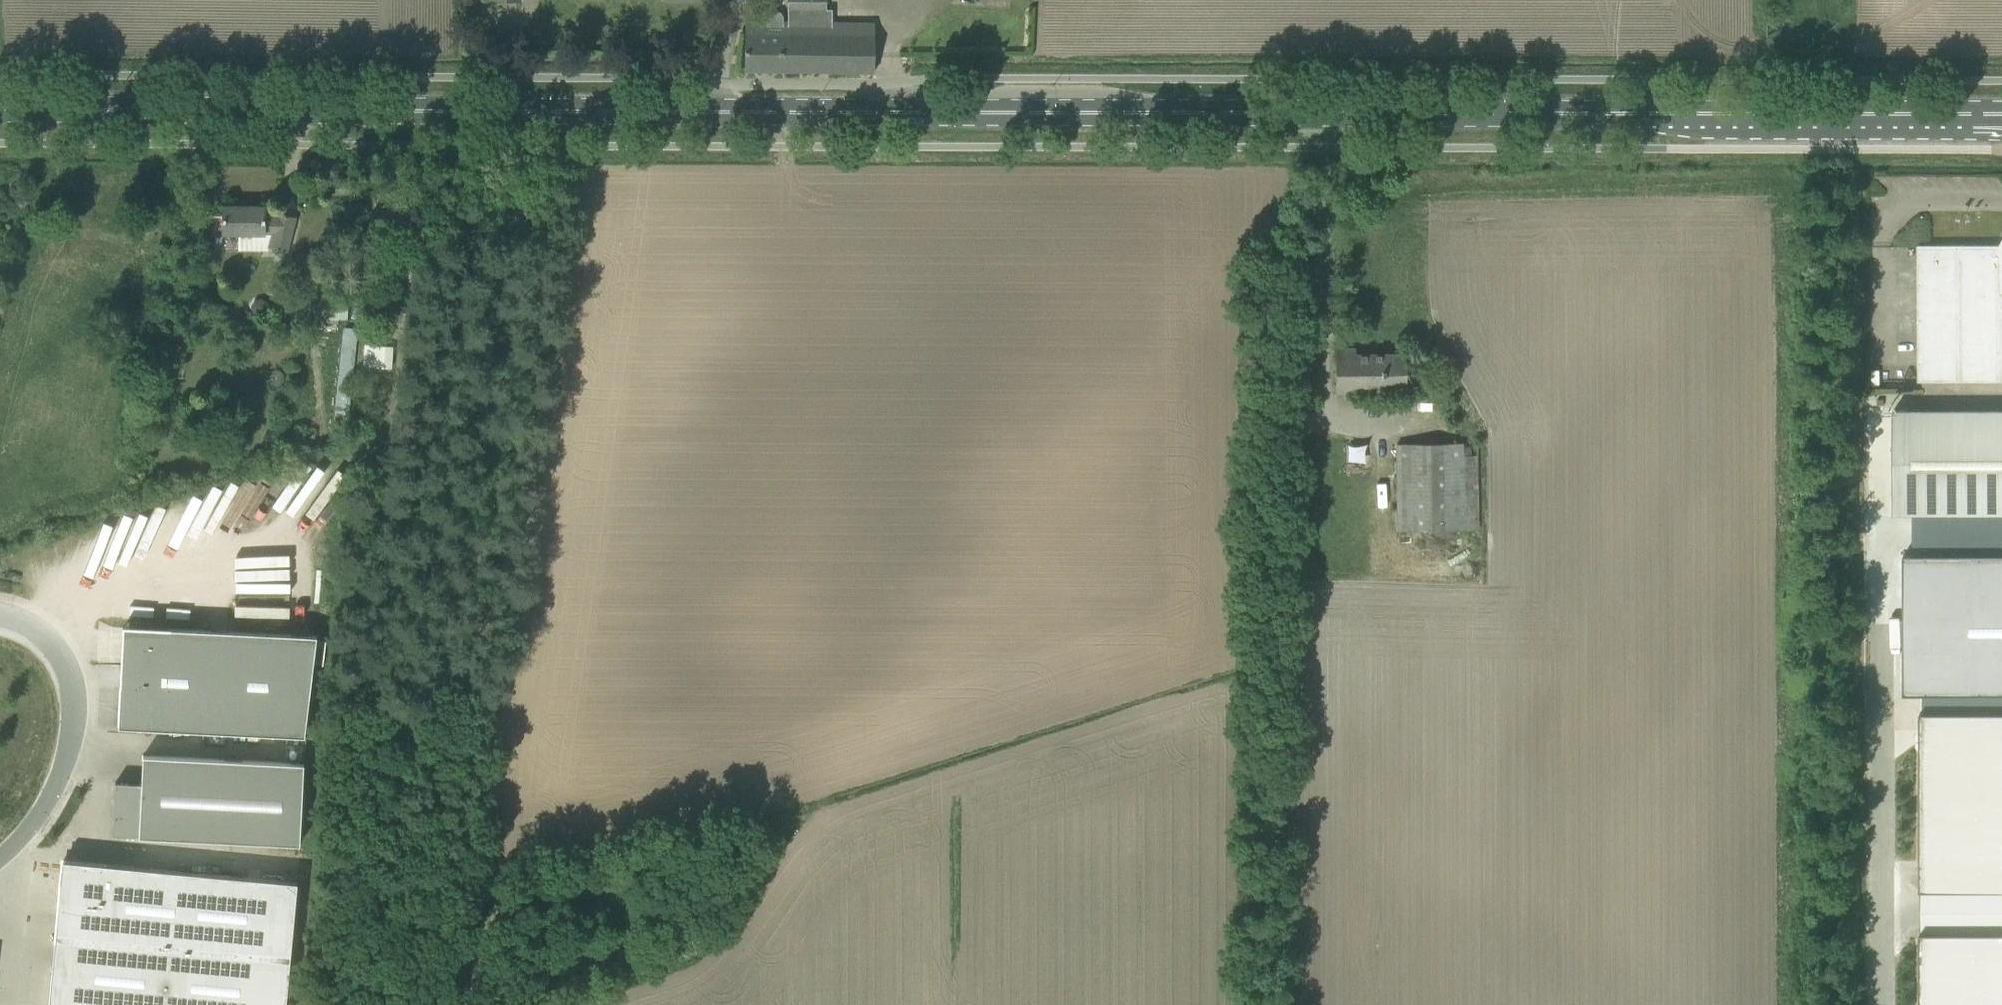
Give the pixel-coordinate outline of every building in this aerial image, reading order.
[(826,0),(787,0),(787,9),(826,9),(826,0)] [(744,71),(873,73),(874,23),(857,23),(838,22),(781,22),(781,17),(779,13),(770,13),(767,17),(767,22),(745,21),(744,71)] [(272,234),(268,247),(286,252),(295,218),(277,213),(277,215),(264,215),(264,206),(222,205),(222,234),(272,234)] [(1917,385),(2001,385),(2001,245),(1917,245),(1917,385)] [(352,359),(355,329),(343,328),(339,376),(351,377),(352,359)] [(1335,349),(1336,369),(1336,391),(1404,390),(1403,354),(1354,355),(1354,349),(1335,349)] [(1893,410),(1893,514),(1918,513),(2001,513),(2001,410),(1893,410)] [(331,441),(344,443),(347,415),(334,414),(331,441)] [(1397,444),(1398,533),(1464,532),(1463,443),(1397,444)] [(1907,554),(1907,694),(1949,694),(2001,694),(2001,554),(1918,554),(1907,554)] [(119,686),(117,727),(303,736),(315,635),(170,628),(170,627),(122,625),(120,665),(119,686)] [(1919,707),(1919,891),(2001,891),(2001,707),(1919,707)] [(142,755),(141,783),(114,782),(112,835),(299,844),(303,763),(142,755)] [(48,1004),(285,1004),(296,882),(62,860),(48,1004)] [(1919,933),(1919,1004),(2001,1004),(2001,932),(1919,933)]
